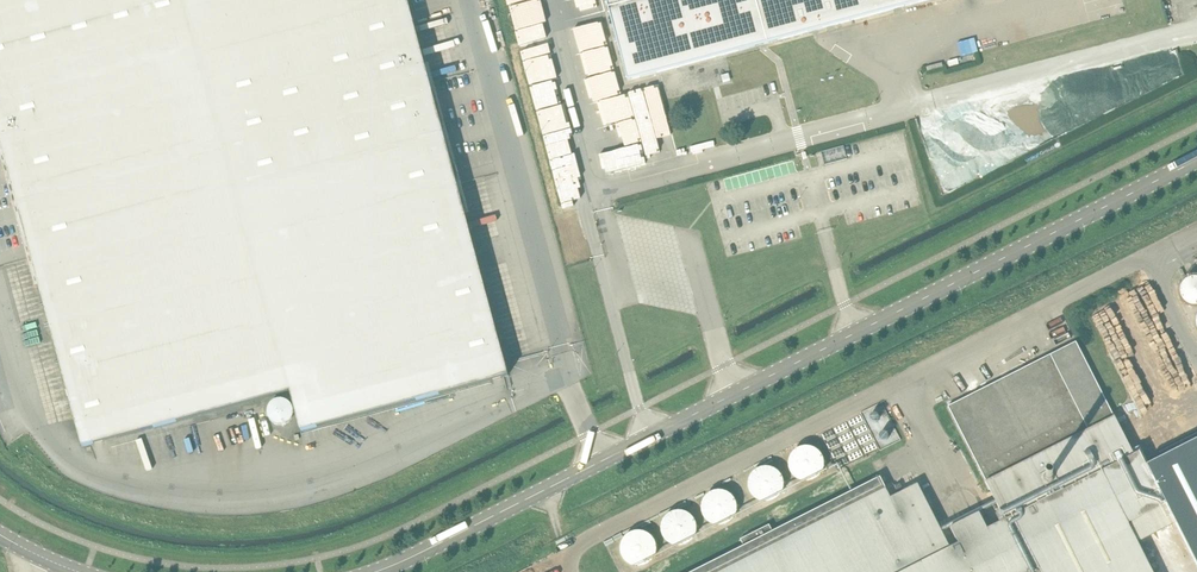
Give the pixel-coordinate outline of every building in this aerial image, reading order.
[(407,0),(0,0),(0,140),(82,446),(290,391),(301,431),(508,376),(407,0)] [(628,81),(929,0),(606,0),(628,81)] [(597,46),(613,42),(606,18),(590,23),(597,46)] [(455,28),(432,33),(433,40),(456,35),(455,28)] [(627,92),(621,67),(619,67),(614,44),(588,50),(600,99),(627,92)] [(558,156),(586,150),(569,77),(541,83),(558,156)] [(666,130),(678,125),(669,102),(658,107),(649,85),(644,87),(650,103),(641,106),(652,134),(654,134),(651,128),(663,123),(666,130)] [(607,123),(630,118),(626,100),(603,106),(607,123)] [(635,124),(609,123),(609,139),(635,140),(635,124)] [(843,146),(820,152),(823,165),(846,159),(843,146)] [(571,167),(576,186),(581,185),(574,156),(561,159),(563,168),(571,167)] [(1076,342),(948,406),(1005,520),(987,529),(979,513),(950,527),(958,543),(950,548),(917,484),(890,497),(880,477),(772,531),(769,525),(740,539),(744,546),(692,571),(1032,571),(1038,569),(1039,571),(1152,571),(1137,542),(1176,523),(1196,565),(1196,439),(1146,464),(1139,452),(1133,455),(1076,342)] [(804,449),(798,456),(797,461),(797,467),(797,470),(799,472),(802,477),(807,480),(815,481),(821,480),(826,477),(830,472),(832,464),(831,458),(828,453),(821,448),(817,446),(812,446),(806,448),(804,449)] [(757,476),(764,497),(794,487),(788,467),(757,476)] [(690,511),(682,515),(686,525),(674,531),(680,543),(701,532),(690,511)]
